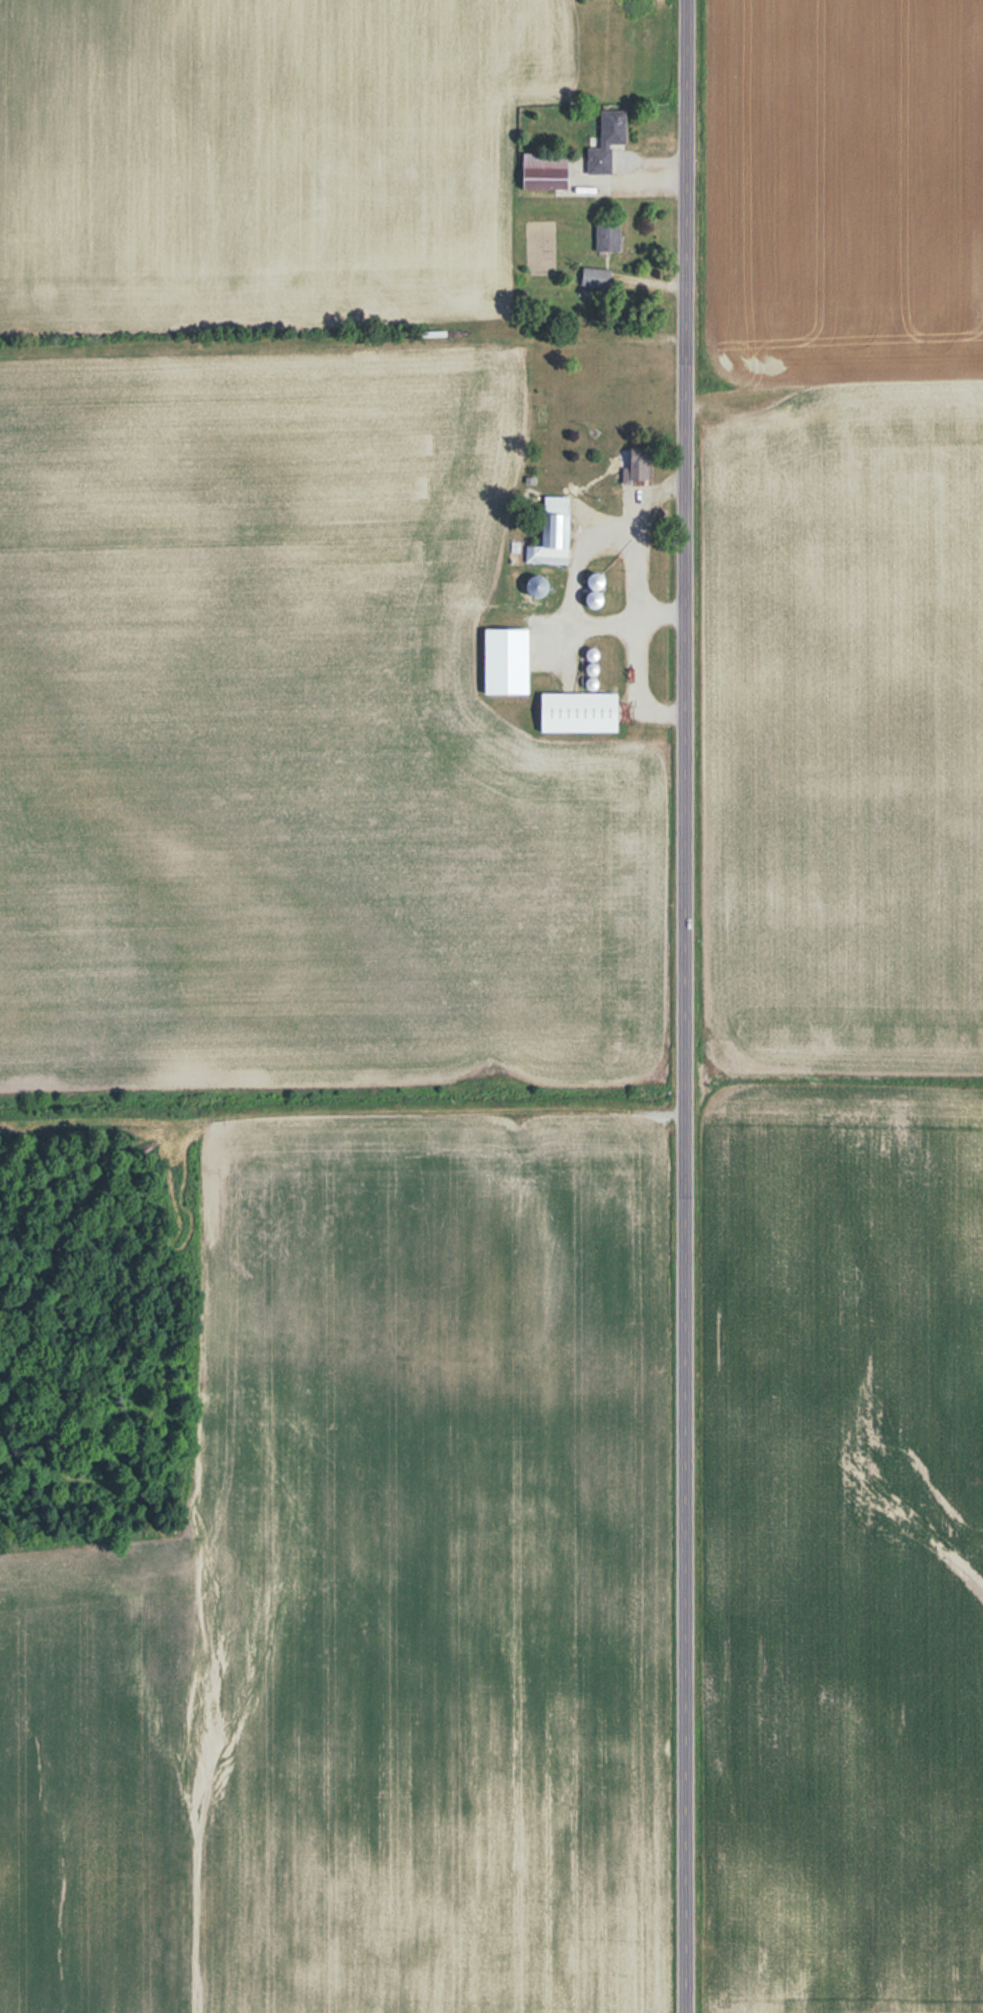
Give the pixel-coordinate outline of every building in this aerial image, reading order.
[(626,110),(601,110),(601,147),(588,147),(588,173),(612,173),(612,144),(626,144),(626,110)] [(568,190),(568,153),(521,153),(521,190),(568,190)] [(595,251),(620,251),(620,224),(595,224),(595,251)] [(581,286),(609,286),(609,269),(581,269),(581,286)] [(624,468),(623,483),(650,483),(651,449),(632,448),(632,468),(624,468)] [(570,497),(545,497),(544,546),(527,545),(526,563),(569,564),(570,497)] [(541,575),(527,582),(535,600),(550,593),(541,575)] [(590,589),(604,589),(604,575),(590,575),(590,589)] [(619,694),(542,694),(542,733),(619,733),(619,694)]
